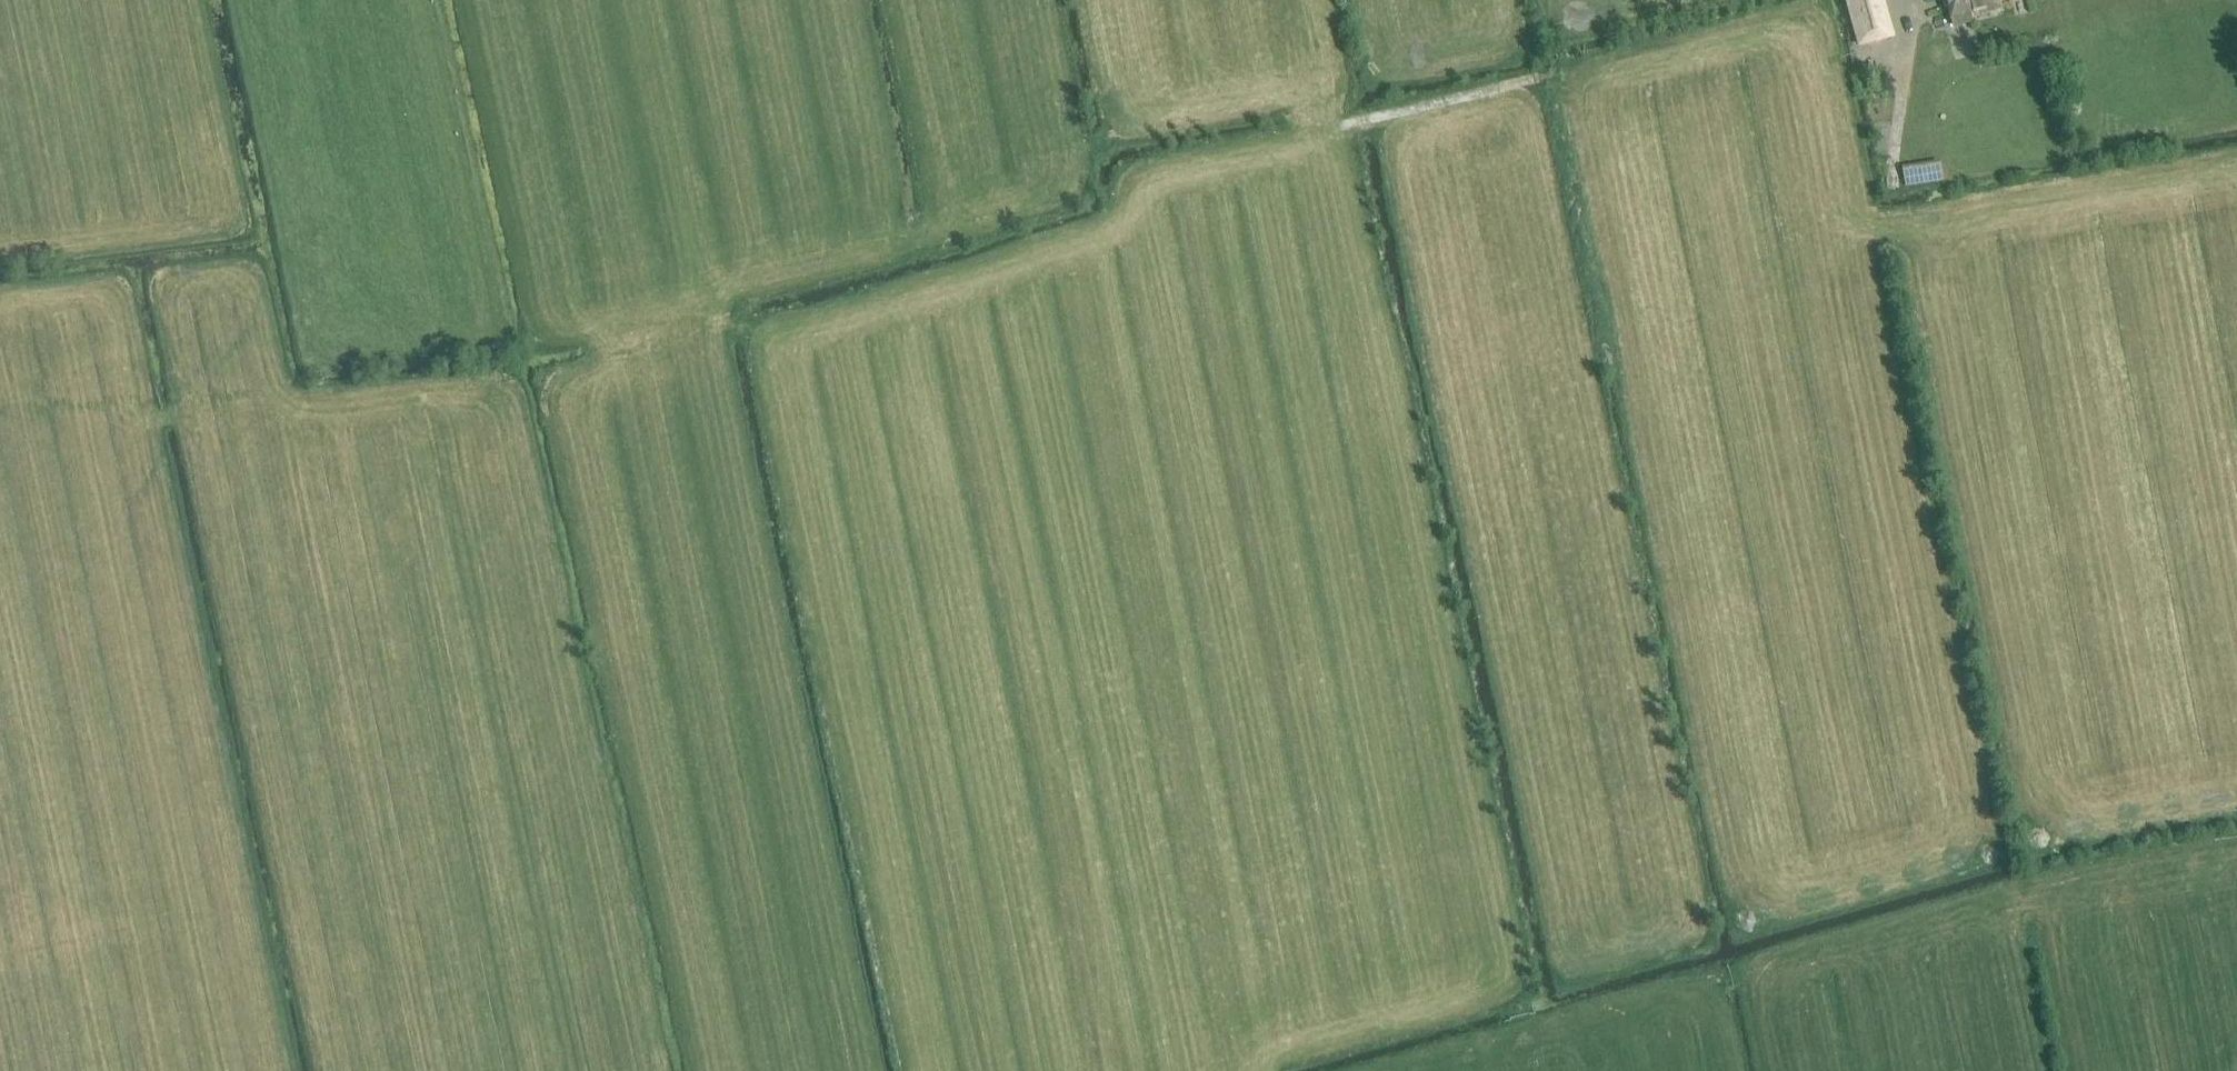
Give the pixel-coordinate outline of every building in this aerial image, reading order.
[(1885,0),(1843,0),(1857,50),(1896,39),(1885,0)] [(1954,26),(1974,20),(1973,18),(2002,10),(1999,1),(2004,0),(1947,0),(1954,26)] [(1944,182),(1941,161),(1903,167),(1906,188),(1944,182)]
